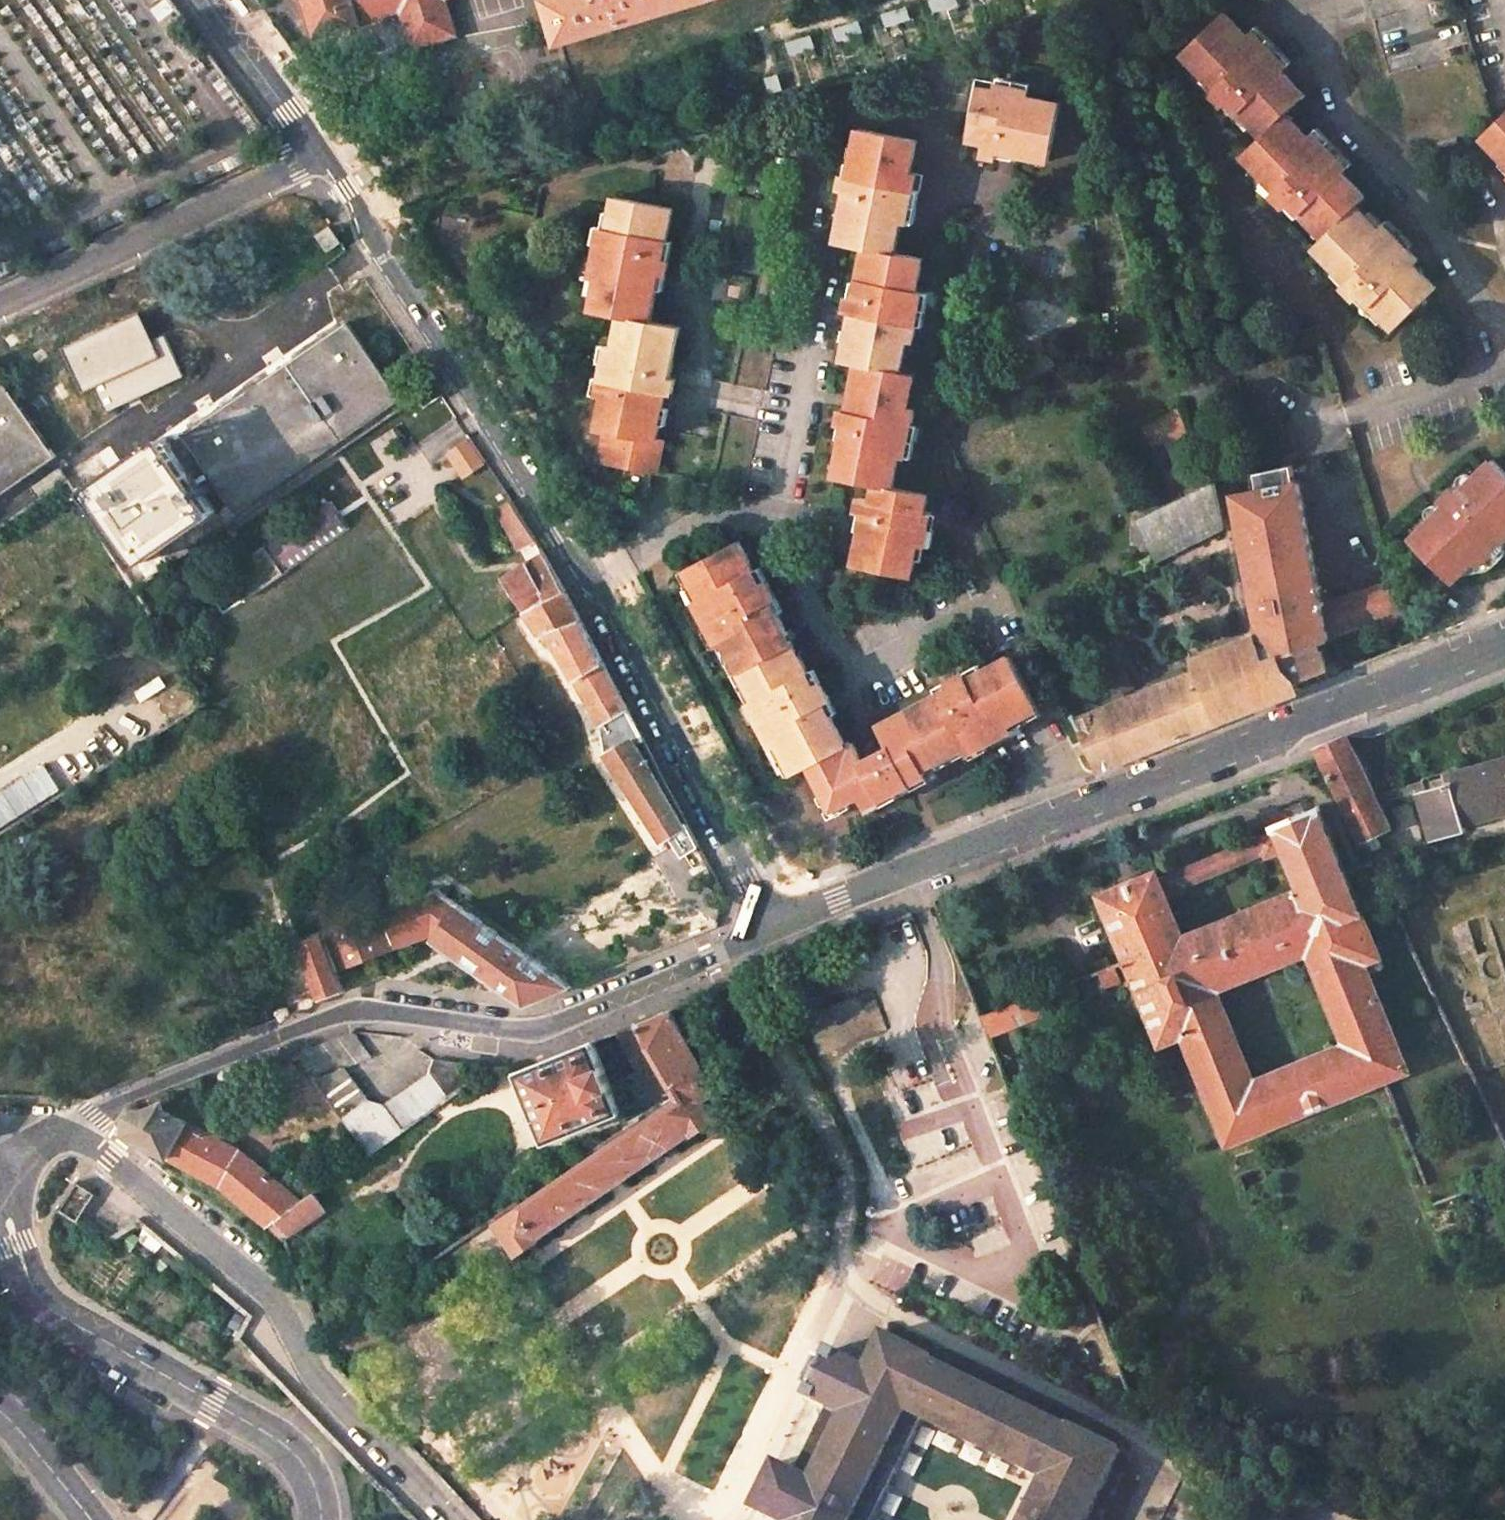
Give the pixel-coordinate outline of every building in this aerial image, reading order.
[(316,37),(360,23),(354,0),(304,0),(316,37)] [(360,23),(401,11),(412,49),(458,35),(447,0),(354,0),(360,23)] [(560,43),(703,0),(547,0),(560,43)] [(1455,0),(1365,0),(1405,146),(1487,123),(1455,0)] [(1216,88),(1229,102),(1231,99),(1266,135),(1289,113),(1308,94),(1286,71),(1290,67),(1256,30),(1251,34),(1229,12),(1188,51),(1219,85),(1216,88)] [(977,82),(967,135),(982,138),(980,151),(994,153),(995,147),(1047,156),(1058,97),(1026,91),(1027,85),(993,79),(991,85),(977,82)] [(1350,168),(1315,132),(1311,136),(1289,113),(1266,135),(1247,153),(1279,185),(1274,190),(1288,206),(1293,202),(1325,237),(1356,206),(1367,196),(1345,173),(1350,168)] [(1480,137),(1502,160),(1504,163),(1504,113),(1480,137)] [(845,192),(836,241),(866,247),(895,252),(901,220),(907,221),(916,172),(910,171),(916,139),(857,128),(848,177),(841,176),(839,191),(845,192)] [(597,281),(591,313),(623,319),(650,324),(659,275),(666,276),(669,261),(662,260),(671,211),(612,200),(606,232),(600,230),(591,280),(597,281)] [(1315,246),(1348,282),(1343,286),(1357,301),(1362,296),(1393,329),(1436,290),(1413,267),(1417,262),(1384,226),(1379,230),(1356,206),(1325,237),(1315,246)] [(318,235),(328,251),(341,242),(330,227),(318,235)] [(854,310),(844,359),(857,362),(903,370),(909,338),(916,339),(925,290),(918,289),(924,257),(895,252),(866,247),(856,296),(850,294),(847,309),(854,310)] [(107,412),(184,376),(165,334),(153,340),(140,312),(62,347),(83,392),(96,387),(107,412)] [(673,379),(682,330),(650,324),(623,319),(618,351),(611,350),(602,399),(609,400),(603,432),(608,433),(662,443),(671,394),(677,395),(680,380),(673,379)] [(234,508),(237,513),(401,399),(348,322),(183,434),(214,479),(234,508)] [(845,425),(836,475),(875,482),(895,485),(901,454),(907,454),(916,405),(910,404),(916,373),(903,370),(857,362),(848,411),(841,410),(838,424),(845,425)] [(53,459),(58,456),(0,373),(0,495),(53,459)] [(602,465),(660,476),(666,443),(662,443),(608,433),(602,465)] [(1504,528),(1504,465),(1496,455),(1461,488),(1456,484),(1441,497),(1446,502),(1411,535),(1453,577),(1488,544),(1493,548),(1504,536),(1504,535),(1502,531),(1504,528)] [(522,547),(531,561),(544,552),(520,514),(487,456),(484,457),(472,463),(519,548),(522,547)] [(1292,467),(1254,475),(1257,489),(1295,482),(1292,467)] [(226,514),(234,508),(214,479),(206,485),(226,514)] [(1261,641),(1199,669),(1218,719),(1301,688),(1298,679),(1329,667),(1319,643),(1329,639),(1322,602),(1299,481),(1295,482),(1257,489),(1232,494),(1261,641)] [(865,510),(856,562),(919,574),(925,542),(932,543),(938,509),(931,508),(935,493),(895,485),(875,482),(873,497),(861,494),(859,509),(865,510)] [(1157,560),(1223,527),(1215,482),(1210,484),(1138,520),(1157,560)] [(331,501),(204,587),(222,614),(349,528),(331,501)] [(96,526),(122,569),(135,561),(108,518),(96,526)] [(602,724),(607,752),(636,743),(644,739),(567,592),(544,552),(531,561),(503,579),(542,636),(549,633),(602,724)] [(755,714),(778,758),(785,756),(800,784),(815,776),(838,819),(863,807),(869,819),(928,783),(924,777),(965,753),(969,758),(1010,734),(1006,727),(1036,709),(1006,658),(968,681),(965,675),(948,685),(952,691),(882,734),(894,753),(884,759),(880,753),(864,763),(853,745),(847,749),(825,707),(832,703),(822,685),(816,689),(797,653),(802,651),(797,641),(792,643),(776,613),(782,610),(773,592),(767,595),(745,554),(693,580),(708,608),(701,612),(725,657),(731,654),(761,711),(755,714)] [(159,557),(141,569),(148,579),(166,567),(159,557)] [(1395,580),(1322,602),(1329,639),(1378,621),(1401,612),(1404,611),(1395,580)] [(1405,621),(1401,612),(1378,621),(1382,630),(1405,621)] [(1094,766),(1216,720),(1218,719),(1199,669),(1074,720),(1094,766)] [(1108,677),(1123,693),(1132,689),(1123,670),(1108,677)] [(1216,720),(1094,766),(1097,772),(1217,723),(1216,720)] [(1375,795),(1347,735),(1315,748),(1319,757),(1360,841),(1390,826),(1381,806),(1375,795)] [(664,840),(672,835),(684,826),(636,743),(607,752),(664,840)] [(1424,782),(1424,781),(1387,792),(1375,795),(1381,806),(1382,806),(1391,803),(1390,799),(1415,793),(1430,841),(1466,830),(1465,826),(1504,814),(1504,759),(1424,782)] [(1318,932),(1364,913),(1322,810),(1323,810),(1320,804),(1315,806),(1315,807),(1306,812),(1302,811),(1291,818),(1290,816),(1288,817),(1288,819),(1278,822),(1278,821),(1272,824),(1275,829),(1276,829),(1277,831),(1282,846),(1301,889),(1318,932)] [(684,854),(697,846),(687,823),(684,826),(672,835),(684,854)] [(1277,831),(1160,879),(1167,896),(1183,890),(1180,883),(1264,848),(1267,855),(1282,846),(1277,831)] [(1100,894),(1126,959),(1139,990),(1161,1043),(1184,1034),(1228,1142),(1383,1079),(1408,1069),(1370,973),(1384,967),(1379,955),(1380,955),(1364,913),(1318,932),(1301,889),(1183,937),(1167,896),(1160,879),(1157,871),(1100,894)] [(437,888),(321,933),(336,971),(430,934),(526,1003),(569,986),(561,978),(460,905),(437,888)] [(1461,918),(1491,1012),(1467,1019),(1483,1071),(1504,1065),(1504,906),(1461,918)] [(343,990),(336,971),(321,933),(299,942),(318,990),(321,998),(343,990)] [(1095,962),(1098,970),(1110,966),(1107,958),(1095,962)] [(1070,981),(980,1015),(988,1035),(1055,1009),(1054,1006),(1076,998),(1070,981)] [(804,1016),(820,1056),(885,1030),(870,990),(804,1016)] [(719,1090),(673,1009),(640,1022),(681,1096),(696,1086),(704,1100),(719,1090)] [(617,1031),(658,1106),(675,1094),(636,1023),(617,1031)] [(372,1057),(353,1031),(296,1054),(370,1153),(467,1084),(466,1064),(435,1059),(430,1073),(384,1105),(368,1100),(344,1067),(372,1057)] [(621,1111),(593,1041),(519,1071),(547,1141),(621,1111)] [(623,1090),(637,1121),(651,1111),(638,1083),(623,1090)] [(717,1118),(704,1100),(696,1086),(681,1096),(581,1164),(498,1221),(519,1253),(542,1238),(541,1235),(692,1132),(694,1134),(717,1118)] [(167,1110),(164,1103),(164,1101),(127,1113),(123,1132),(220,1185),(269,1226),(315,1193),(317,1192),(292,1171),(281,1183),(261,1167),(240,1149),(167,1110)] [(82,1215),(96,1193),(78,1181),(60,1209),(78,1221),(80,1218),(82,1215)] [(325,1209),(315,1193),(269,1226),(284,1238),(306,1223),(325,1209)] [(120,1217),(97,1203),(92,1213),(114,1227),(120,1217)] [(1069,1426),(1068,1428),(932,1361),(933,1359),(882,1334),(865,1368),(829,1349),(805,1398),(826,1408),(795,1472),(775,1462),(751,1509),(773,1519),(873,1519),(922,1421),(1043,1479),(1023,1519),(1086,1519),(1120,1451),(1069,1426)] [(1479,1514),(1492,1518),(1504,1517),(1504,1490),(1493,1491),(1493,1487),(1478,1488),(1479,1514)]
